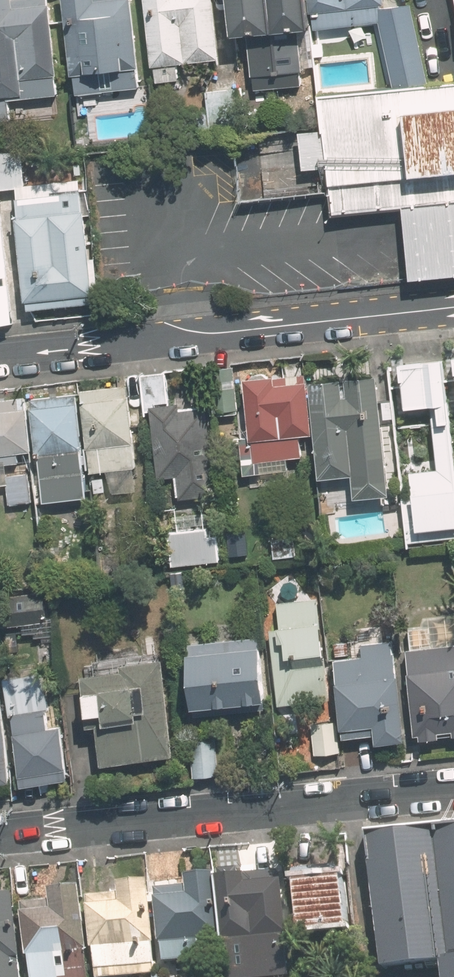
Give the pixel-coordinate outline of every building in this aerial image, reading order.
[(56,0),(0,0),(0,121),(61,116),(58,84),(63,83),(56,0)] [(136,0),(61,0),(72,97),(138,90),(136,79),(145,78),(136,0)] [(145,78),(150,79),(151,89),(182,86),(180,68),(222,64),(216,0),(136,0),(145,78)] [(307,0),(226,0),(230,42),(243,40),(249,94),(299,88),(293,36),(311,34),(307,0)] [(384,8),(383,0),(307,0),(311,34),(380,26),(389,84),(420,79),(408,4),(384,8)] [(24,309),(98,304),(90,179),(26,183),(24,156),(0,158),(0,191),(17,190),(24,309)] [(8,199),(0,200),(0,322),(14,321),(8,199)] [(400,209),(408,280),(453,275),(453,204),(400,209)] [(453,482),(443,354),(403,357),(407,407),(429,405),(435,469),(401,472),(407,541),(453,537),(453,482)] [(311,378),(315,434),(316,434),(318,479),(351,477),(352,497),(388,495),(381,374),(311,378)] [(315,434),(311,378),(238,382),(244,475),(289,473),(288,461),(303,460),(302,435),(315,434)] [(77,393),(87,500),(93,499),(90,473),(135,469),(128,388),(77,393)] [(87,500),(77,393),(28,397),(37,504),(87,500)] [(28,397),(0,400),(0,484),(6,484),(8,507),(37,504),(28,397)] [(176,498),(214,495),(208,407),(180,409),(180,401),(149,403),(154,479),(174,477),(176,498)] [(219,519),(167,527),(172,561),(225,553),(219,519)] [(319,600),(268,604),(276,702),(328,698),(319,600)] [(406,745),(395,631),(357,634),(359,656),(334,658),(341,736),(372,734),(373,748),(406,745)] [(252,637),(186,642),(192,707),(257,701),(252,637)] [(407,646),(413,740),(439,738),(439,733),(452,732),(452,737),(453,737),(453,643),(407,646)] [(84,674),(89,728),(94,727),(98,767),(174,761),(163,648),(95,654),(97,673),(84,674)] [(51,671),(5,677),(20,785),(65,779),(51,671)] [(8,776),(0,690),(0,777),(8,776)] [(333,719),(310,721),(312,753),(335,752),(333,719)] [(219,732),(191,734),(194,776),(222,774),(219,732)] [(424,832),(438,962),(439,976),(453,976),(453,828),(424,832)] [(438,962),(424,832),(366,838),(380,968),(438,962)] [(340,872),(292,877),(297,932),(345,927),(340,872)] [(215,877),(221,959),(245,957),(247,976),(289,973),(282,873),(215,877)] [(221,959),(215,877),(158,881),(164,963),(221,959)] [(154,878),(120,881),(121,898),(89,900),(95,976),(155,976),(152,943),(158,943),(154,878)] [(80,884),(50,887),(52,910),(23,913),(29,976),(89,976),(80,884)] [(14,892),(0,894),(0,976),(23,976),(14,892)]
